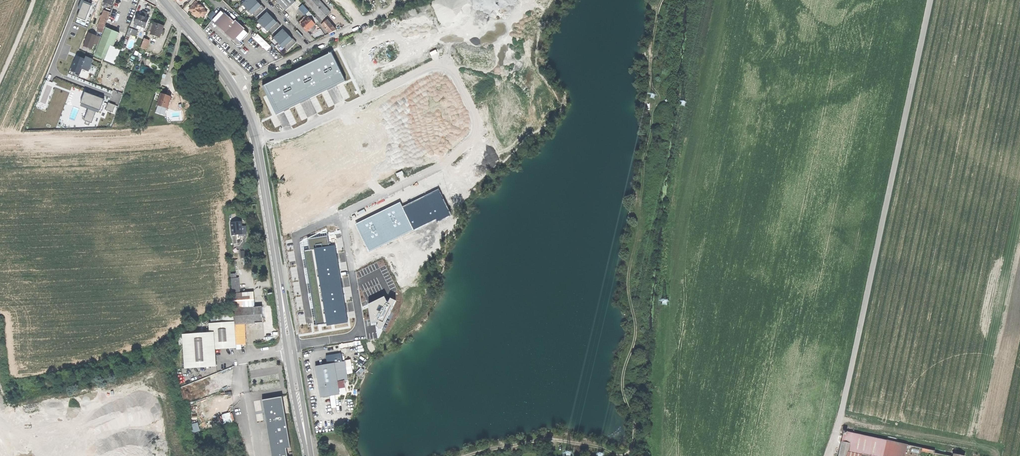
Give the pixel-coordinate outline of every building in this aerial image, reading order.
[(242,5),(252,15),(253,14),(256,17),(265,9),(257,0),(247,0),(242,5)] [(286,10),(296,2),(294,0),(276,0),(286,10)] [(322,20),(331,13),(319,0),(304,0),(322,20)] [(87,21),(93,5),(84,2),(79,18),(87,21)] [(192,7),(189,10),(194,14),(199,18),(201,16),(204,13),(201,10),(203,8),(197,2),(192,7)] [(301,10),(305,15),(309,11),(305,7),(301,10)] [(99,27),(104,29),(108,20),(111,13),(104,11),(98,26),(99,27)] [(221,11),(212,20),(224,31),(233,40),(232,42),(239,49),(243,45),(240,43),(249,34),(236,22),(235,23),(221,11)] [(270,16),(267,12),(258,21),(267,32),(269,31),(272,34),(281,26),(271,15),(270,16)] [(142,17),(138,15),(134,24),(135,25),(141,27),(145,28),(149,19),(146,18),(142,17)] [(299,23),(301,25),(309,18),(307,15),(299,23)] [(301,25),(308,32),(308,31),(311,29),(313,27),(316,25),(309,18),(301,25)] [(322,25),(330,34),(335,30),(331,26),(327,21),(322,25)] [(151,34),(160,38),(162,32),(164,26),(155,23),(151,34)] [(95,56),(107,61),(118,32),(107,28),(95,56)] [(286,33),(283,29),(273,38),(283,49),(284,47),(288,51),(296,42),(291,37),(287,33),(286,33)] [(267,51),(271,46),(258,34),(254,38),(267,51)] [(330,50),(263,83),(276,109),(343,76),(330,50)] [(90,72),(94,60),(85,56),(84,59),(76,56),(74,62),(70,74),(79,77),(82,69),(90,72)] [(140,71),(149,74),(151,69),(142,66),(140,71)] [(105,100),(86,93),(81,106),(90,109),(85,120),(88,121),(87,124),(91,125),(92,122),(93,123),(97,112),(100,113),(105,100)] [(157,105),(167,109),(171,97),(166,96),(166,97),(161,95),(157,105)] [(114,112),(117,105),(109,102),(107,109),(114,112)] [(171,118),(179,117),(178,110),(170,110),(171,118)] [(400,202),(355,224),(369,252),(435,220),(437,223),(451,215),(438,189),(402,207),(400,202)] [(232,235),(241,234),(240,223),(231,224),(232,235)] [(327,244),(326,235),(307,238),(309,249),(304,250),(315,323),(325,321),(326,323),(346,319),(334,243),(327,244)] [(231,278),(232,294),(240,293),(238,278),(235,278),(231,278)] [(240,293),(232,294),(233,309),(254,307),(253,292),(240,293)] [(368,304),(371,323),(377,322),(378,322),(376,326),(381,329),(395,300),(390,298),(388,302),(386,301),(384,296),(368,304)] [(262,307),(254,307),(233,309),(234,315),(234,322),(234,325),(245,324),(263,322),(263,319),(262,307)] [(212,318),(211,324),(234,322),(234,315),(216,316),(212,318)] [(215,349),(236,348),(236,345),(234,325),(234,322),(211,324),(209,324),(209,333),(182,335),(185,369),(216,366),(215,349)] [(246,344),(245,324),(234,325),(236,345),(241,345),(246,344)] [(326,356),(327,364),(334,363),(342,362),(341,353),(326,356)] [(342,362),(334,363),(337,382),(346,381),(343,362),(342,362)] [(318,383),(320,398),(339,395),(337,382),(334,363),(327,364),(315,366),(318,383)] [(282,397),(262,400),(271,455),(286,455),(285,448),(290,447),(282,397)] [(230,413),(220,414),(221,424),(232,422),(230,413)] [(191,424),(194,433),(200,430),(197,422),(191,424)] [(851,444),(841,442),(838,455),(848,455),(851,444)]
